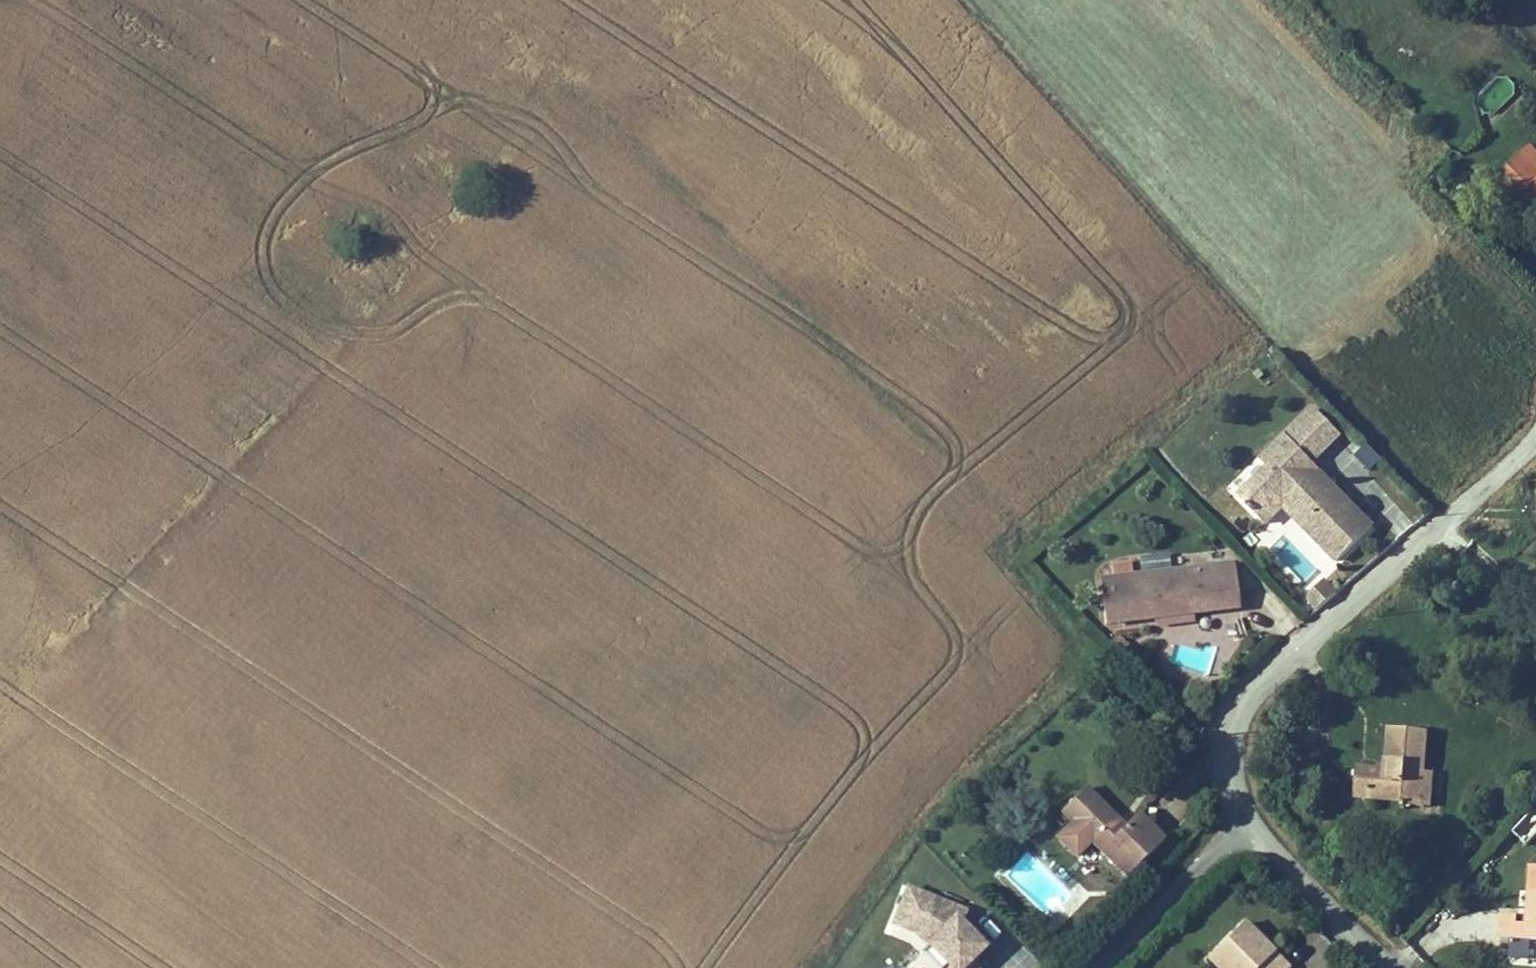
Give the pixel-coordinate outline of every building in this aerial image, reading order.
[(1505,185),(1519,199),(1535,182),(1535,158),(1505,185)] [(1271,468),(1241,497),(1267,524),(1284,507),(1276,499),(1293,482),(1321,511),(1304,528),(1336,560),(1354,543),(1372,526),(1319,472),(1312,479),(1304,471),(1311,464),(1340,437),(1314,410),(1263,460),(1271,468)] [(1319,472),(1311,464),(1304,471),(1312,479),(1319,472)] [(1276,499),(1284,507),(1304,528),(1321,511),(1293,482),(1276,499)] [(1239,608),(1235,565),(1212,568),(1217,611),(1239,608)] [(1217,611),(1212,568),(1202,569),(1205,591),(1190,593),(1192,614),(1217,611)] [(1192,614),(1190,593),(1205,591),(1202,569),(1101,581),(1105,624),(1155,618),(1192,614)] [(1193,621),(1192,614),(1155,618),(1156,626),(1193,621)] [(1127,647),(1116,636),(1107,645),(1119,656),(1127,647)] [(1129,666),(1137,657),(1127,647),(1119,656),(1129,666)] [(1424,773),(1427,732),(1391,729),(1389,761),(1386,760),(1385,772),(1358,770),(1356,798),(1403,802),(1403,806),(1423,808),(1424,793),(1428,793),(1430,773),(1424,773)] [(1430,808),(1433,773),(1430,773),(1428,793),(1424,793),(1423,808),(1430,808)] [(1151,828),(1138,815),(1125,828),(1122,831),(1116,824),(1119,822),(1085,789),(1062,813),(1073,824),(1092,842),(1128,878),(1164,840),(1151,828)] [(1125,828),(1119,822),(1116,824),(1122,831),(1125,828)] [(1092,842),(1073,824),(1058,839),(1077,858),(1092,842)] [(1531,868),(1526,925),(1516,925),(1516,916),(1503,915),(1501,939),(1512,939),(1531,941),(1535,941),(1535,868),(1531,868)] [(957,920),(961,910),(908,889),(894,925),(916,933),(928,946),(950,967),(966,967),(975,960),(986,949),(957,920)] [(1281,961),(1281,960),(1274,953),(1244,923),(1209,959),(1218,967),(1273,967),(1281,961)] [(1091,941),(1083,932),(1075,940),(1084,949),(1091,941)] [(1530,961),(1531,941),(1512,939),(1510,959),(1530,961)] [(928,946),(920,954),(934,967),(950,967),(928,946)] [(975,960),(966,967),(977,967),(975,960)]
